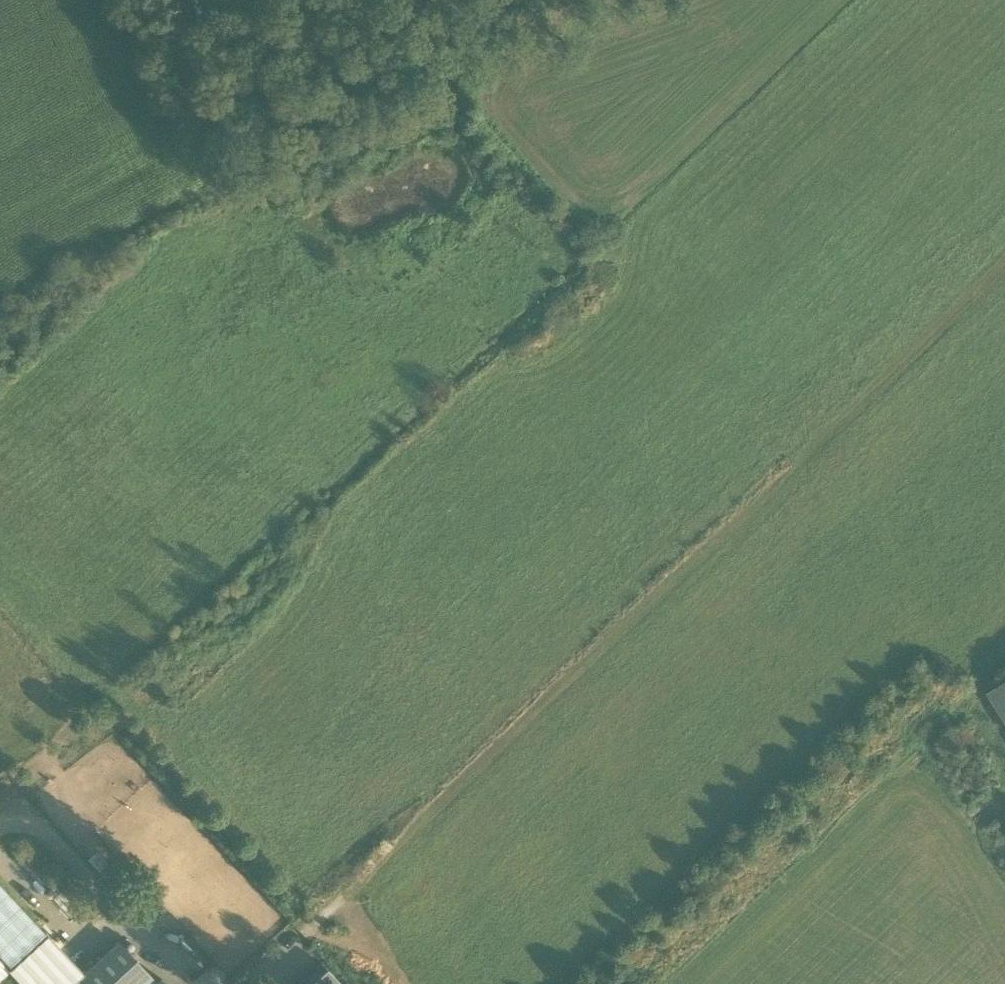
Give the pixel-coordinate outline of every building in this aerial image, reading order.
[(987,693),(1004,722),(1004,682),(987,693)] [(9,971),(21,983),(73,983),(83,975),(48,936),(19,962),(0,942),(0,979),(9,971)] [(74,983),(159,983),(120,942),(74,983)] [(317,983),(339,983),(340,983),(320,962),(308,974),(317,983)]
